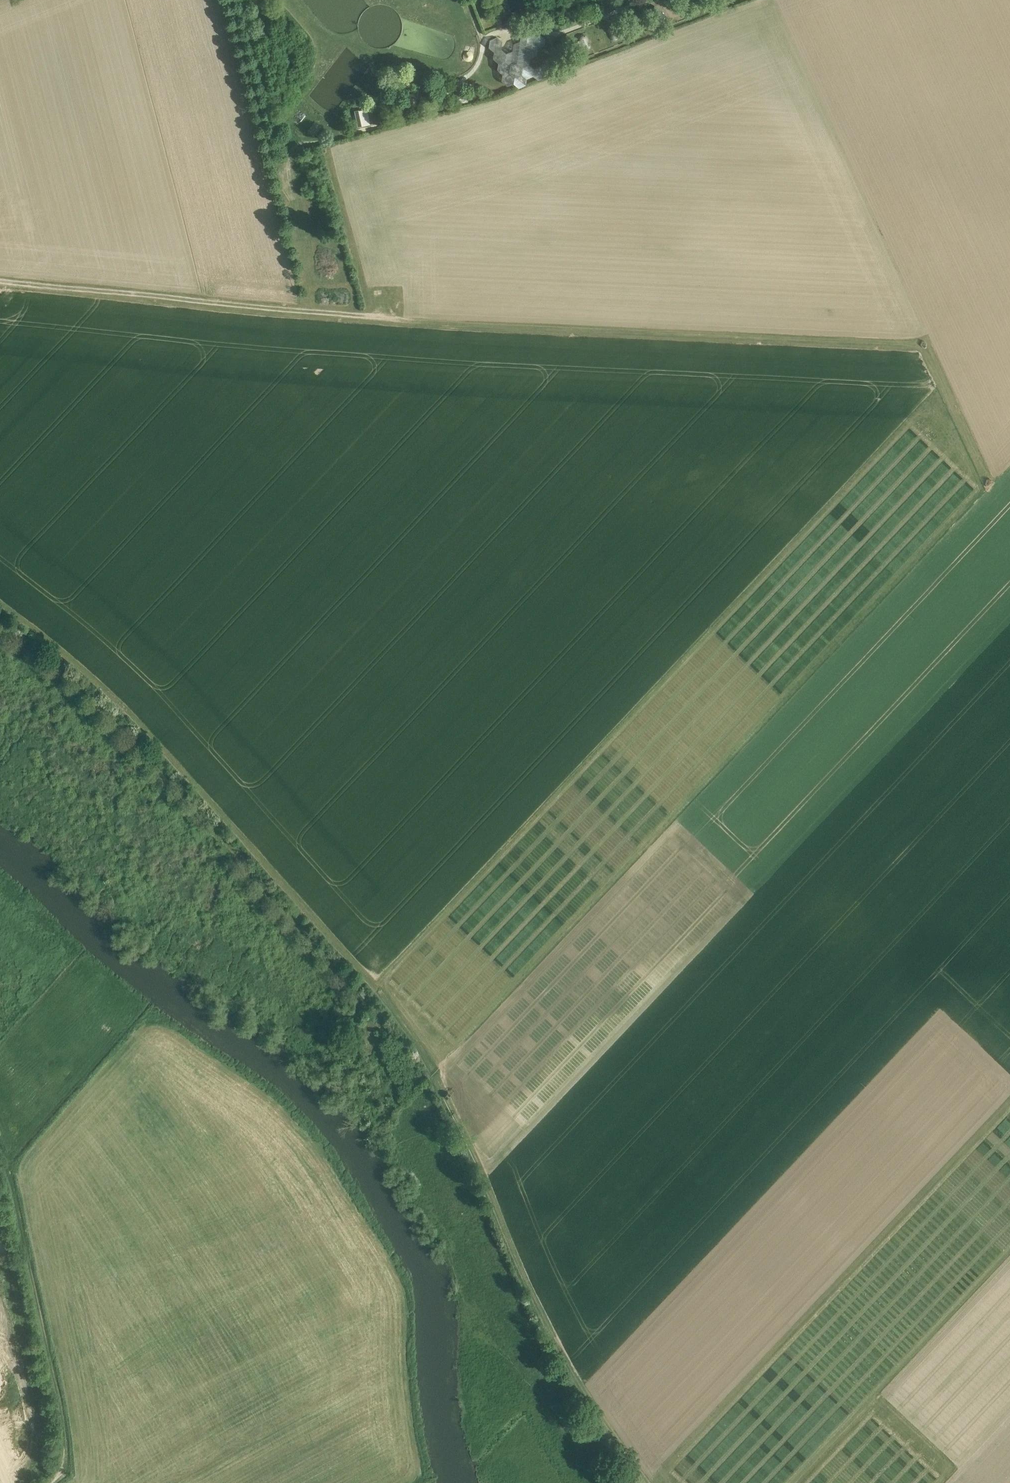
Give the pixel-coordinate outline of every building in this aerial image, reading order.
[(514,83),(519,87),(526,84),(527,77),(533,75),(538,80),(545,77),(546,70),(540,65),(534,68),(529,64),(530,57),(537,54),(538,47),(544,45),(545,37),(540,33),(533,36),(528,31),(522,33),(520,41),(514,44),(513,50),(507,52),(501,49),(503,41),(497,37),(490,39),(489,47),(494,51),(494,58),(498,62),(498,69),(503,72),(502,80),(507,86),(514,83)] [(300,110),(294,119),(300,123),(306,114),(300,110)] [(316,121),(308,130),(314,136),(322,127),(316,121)]
